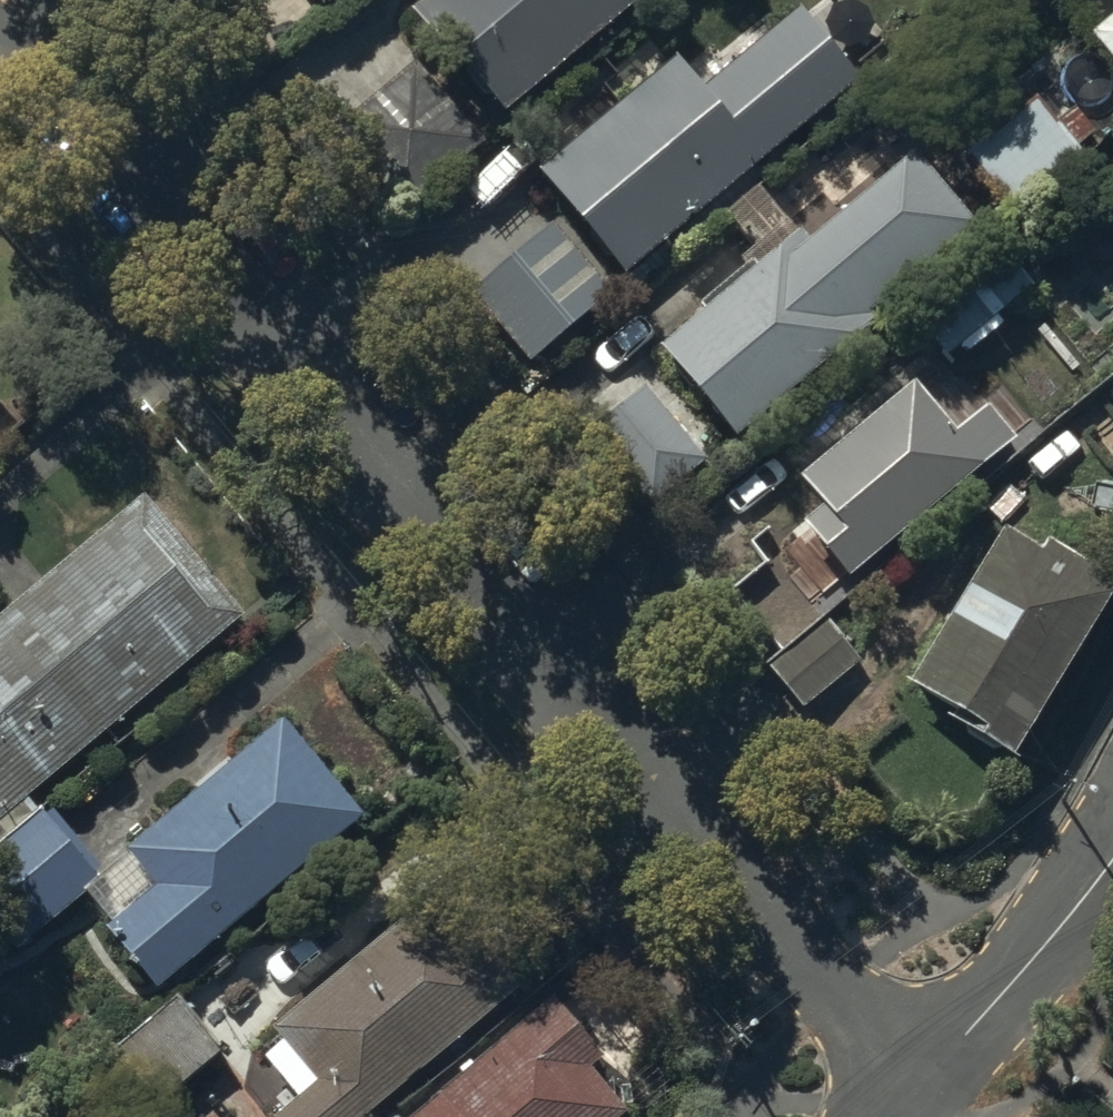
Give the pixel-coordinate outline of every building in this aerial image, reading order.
[(343,0),(312,0),(326,16),(343,0)] [(415,19),(502,123),(652,0),(438,0),(415,19)] [(1112,71),(1112,0),(1057,0),(1112,71)] [(675,68),(537,178),(622,283),(856,93),(797,20),(700,99),(675,68)] [(418,70),(336,135),(404,215),(484,147),(418,70)] [(1039,110),(965,166),(1009,220),(1081,161),(1039,110)] [(699,307),(656,344),(735,435),(874,316),(868,308),(973,217),(913,148),(808,238),(796,224),(750,264),(723,232),(672,276),(699,307)] [(553,231),(468,299),(528,370),(611,301),(553,231)] [(998,250),(913,322),(946,362),(953,356),(960,365),(1004,330),(997,321),(1034,292),(998,250)] [(912,388),(797,486),(823,517),(803,534),(847,585),(1013,444),(986,413),(956,439),(912,388)] [(240,623),(142,504),(0,620),(0,821),(240,623)] [(907,691),(969,734),(964,741),(1011,767),(1112,601),(1112,588),(1049,549),(1040,563),(1004,539),(907,691)] [(826,623),(767,670),(802,714),(861,668),(826,623)] [(0,848),(0,866),(50,926),(83,898),(108,928),(103,933),(156,996),(264,906),(256,897),(333,833),(262,748),(96,886),(39,818),(0,848)] [(273,1037),(316,1089),(283,1116),(376,1116),(518,998),(440,904),(273,1037)] [(176,1001),(107,1053),(155,1113),(222,1059),(176,1001)] [(429,1116),(615,1116),(583,1077),(599,1064),(549,1008),(431,1107),(436,1111),(429,1116)]
